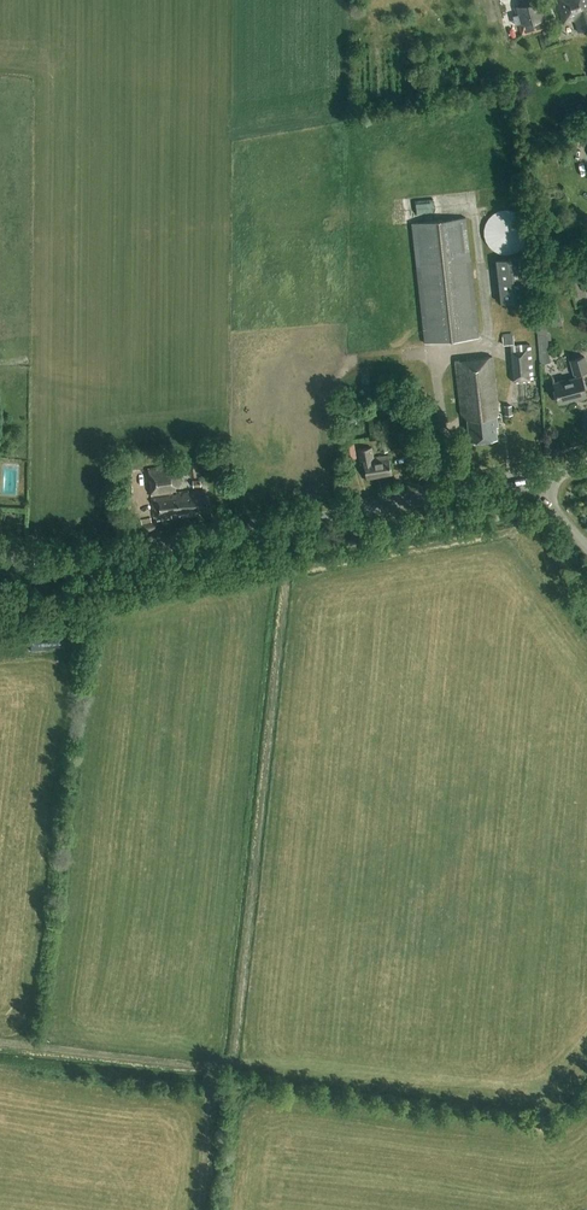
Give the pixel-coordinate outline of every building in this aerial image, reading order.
[(546,19),(540,0),(515,7),(523,36),(545,29),(543,20),(546,19)] [(586,29),(586,0),(556,0),(563,23),(572,20),(576,33),(586,29)] [(548,39),(556,37),(554,31),(546,33),(548,39)] [(489,217),(484,225),(483,235),(486,245),(494,252),(503,255),(513,253),(521,248),(526,239),(527,230),(524,220),(517,213),(507,210),(497,212),(489,217)] [(425,343),(479,338),(466,218),(412,224),(425,343)] [(501,303),(535,300),(530,256),(496,260),(501,303)] [(514,344),(514,337),(513,336),(503,337),(503,345),(514,344)] [(510,346),(513,384),(533,382),(531,344),(510,346)] [(497,416),(499,416),(492,356),(455,361),(461,414),(467,419),(470,442),(497,439),(496,427),(498,427),(497,416)] [(576,399),(586,396),(581,376),(580,373),(586,371),(586,367),(584,357),(570,360),(575,378),(567,380),(567,379),(553,383),(559,403),(571,400),(570,399),(575,397),(576,399)] [(513,415),(511,405),(504,406),(505,415),(513,415)] [(381,453),(388,451),(386,444),(379,445),(381,453)] [(389,455),(377,457),(374,458),(372,447),(359,450),(360,460),(364,460),(367,478),(392,473),(389,455)] [(191,464),(193,476),(200,474),(198,463),(191,464)] [(175,485),(180,485),(178,465),(148,469),(154,517),(162,516),(162,519),(172,517),(171,512),(179,511),(179,517),(198,514),(198,511),(208,510),(206,491),(189,493),(189,491),(175,493),(175,485)] [(199,480),(192,481),(192,488),(200,487),(199,480)] [(155,522),(140,525),(142,532),(156,529),(155,522)]
